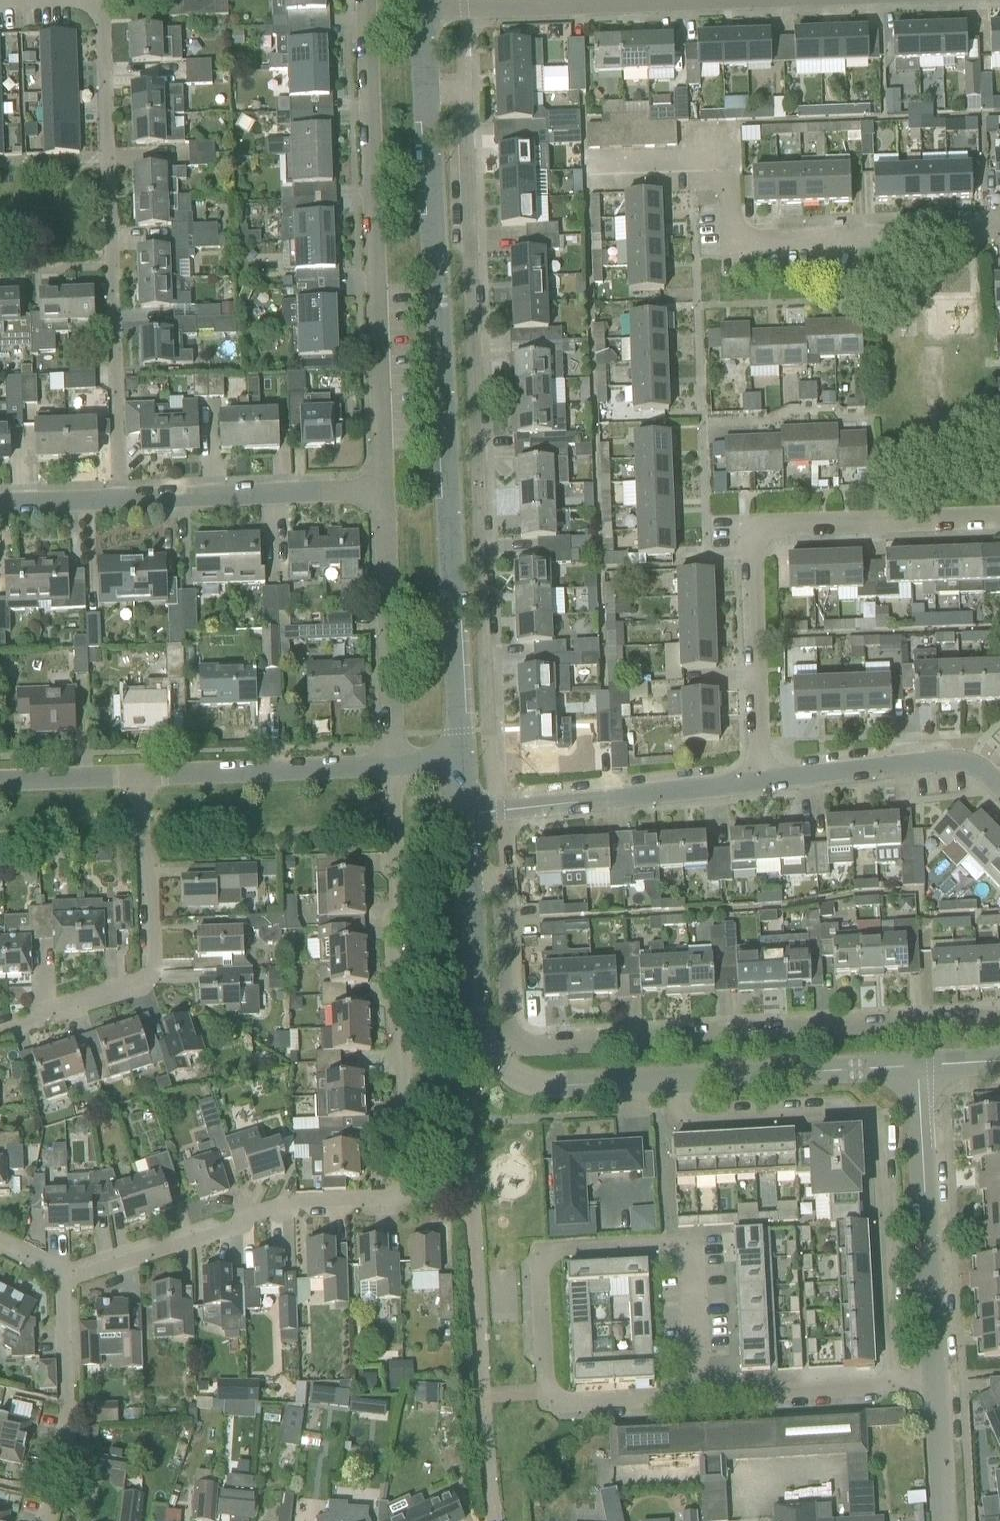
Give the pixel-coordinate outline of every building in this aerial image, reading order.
[(179,0),(169,0),(169,17),(180,16),(179,0)] [(180,16),(191,16),(191,0),(179,0),(180,16)] [(191,16),(203,16),(202,0),(191,0),(191,16)] [(213,15),(213,0),(202,0),(203,16),(213,15)] [(228,15),(227,0),(213,0),(213,15),(228,15)] [(326,0),(287,0),(287,18),(272,18),(272,28),(288,28),(310,27),(309,12),(326,11),(326,0)] [(990,25),(991,57),(999,56),(999,25),(990,25)] [(941,27),(942,59),(967,59),(966,26),(941,27)] [(328,68),(327,40),(310,40),(310,27),(288,28),(272,28),(273,37),(288,36),(288,56),(269,56),(270,71),(288,70),(328,68)] [(918,60),(917,27),(893,28),(894,61),(895,73),(919,72),(919,71),(918,60)] [(942,59),(941,27),(917,27),(918,60),(919,71),(919,72),(943,72),(942,59)] [(131,30),(132,62),(182,61),(181,28),(131,30)] [(867,29),(843,30),(844,63),(869,62),(867,29)] [(843,30),(819,31),(820,64),(844,63),(843,30)] [(795,64),(820,64),(819,31),(794,32),(795,64)] [(41,33),(42,64),(76,63),(75,32),(41,33)] [(770,33),(746,34),(747,66),(772,65),(770,33)] [(723,67),(747,66),(746,34),(722,35),(723,67)] [(697,45),(685,46),(686,87),(699,86),(699,68),(723,67),(722,35),(697,35),(697,45)] [(673,36),(646,37),(648,72),(674,71),(673,36)] [(646,37),(620,38),(622,73),(648,72),(646,37)] [(622,73),(620,38),(594,39),(595,74),(622,73)] [(572,66),(585,66),(584,39),(571,40),(572,66)] [(495,43),(496,69),(530,68),(529,42),(495,43)] [(186,73),(211,72),(211,60),(185,61),(186,73)] [(77,93),(76,63),(42,64),(43,94),(77,93)] [(981,98),(980,74),(980,63),(965,63),(966,98),(981,98)] [(573,93),(586,93),(585,66),(572,66),(573,93)] [(329,97),(328,68),(288,70),(289,114),(313,113),(312,98),(329,97)] [(531,95),(530,68),(496,69),(497,96),(531,95)] [(211,84),(211,72),(186,73),(186,84),(211,84)] [(173,115),(172,98),(182,98),(182,86),(133,88),(134,116),(173,115)] [(688,122),(687,90),(673,91),(674,107),(674,108),(674,122),(676,122),(688,122)] [(43,94),(44,124),(78,122),(77,93),(43,94)] [(580,131),(580,112),(546,113),(542,108),(531,109),(531,95),(497,96),(498,122),(514,121),(514,135),(580,131)] [(993,112),(993,97),(981,98),(981,112),(993,112)] [(623,115),(623,102),(601,103),(601,117),(622,116),(623,115)] [(933,104),(920,105),(921,121),(934,120),(933,104)] [(908,105),(909,121),(921,121),(920,105),(908,105)] [(870,106),(847,107),(847,117),(871,116),(870,106)] [(674,122),(674,108),(674,107),(650,108),(650,115),(650,123),(653,123),(664,123),(674,122)] [(822,108),(823,118),(847,117),(847,107),(822,108)] [(822,108),(798,109),(798,119),(823,118),(822,108)] [(773,120),(773,110),(749,111),(749,120),(773,120)] [(725,120),(725,111),(700,112),(701,121),(725,120)] [(749,120),(749,111),(725,111),(725,120),(738,120),(749,120)] [(332,155),(331,126),(314,127),(313,113),(289,114),(290,140),(265,141),(266,157),(286,156),(292,157),(332,155)] [(173,130),(173,115),(134,116),(135,144),(184,143),(183,130),(173,130)] [(631,124),(642,124),(650,123),(650,115),(623,115),(622,116),(622,124),(631,124)] [(978,132),(978,119),(965,120),(965,133),(978,132)] [(999,132),(998,119),(986,119),(987,132),(999,132)] [(921,121),(921,131),(946,130),(945,120),(934,120),(921,121)] [(921,131),(921,121),(909,121),(909,131),(921,131)] [(79,153),(78,122),(44,124),(45,154),(79,153)] [(677,146),(676,122),(674,122),(664,123),(665,147),(677,146)] [(653,123),(650,123),(642,124),(643,147),(654,147),(653,123)] [(664,123),(653,123),(654,147),(665,147),(664,123)] [(848,124),(848,133),(861,133),(861,137),(874,136),(873,123),(848,124)] [(620,124),(609,125),(610,148),(622,148),(620,124)] [(631,124),(622,124),(620,124),(622,148),(632,148),(631,124)] [(642,124),(631,124),(632,148),(643,147),(642,124)] [(823,134),(848,133),(848,124),(823,125),(823,134)] [(599,149),(598,125),(587,125),(588,149),(599,149)] [(609,125),(598,125),(599,149),(610,148),(609,125)] [(823,134),(823,125),(808,125),(808,135),(823,134)] [(792,136),(792,126),(775,127),(776,136),(792,136)] [(776,136),(775,127),(760,127),(760,137),(776,136)] [(533,147),(547,147),(581,145),(580,131),(514,135),(515,147),(499,147),(500,174),(534,172),(533,147)] [(188,143),(189,155),(214,154),(214,142),(188,143)] [(189,166),(215,165),(214,154),(189,155),(189,166)] [(333,183),(332,155),(292,157),(286,156),(287,185),(282,185),(282,199),(316,198),(315,184),(333,183)] [(971,166),(946,167),(947,199),(972,198),(971,166)] [(850,167),(825,168),(826,203),(851,202),(850,167)] [(923,199),(947,199),(946,167),(922,168),(923,199)] [(176,196),(175,180),(185,180),(184,168),(136,170),(137,198),(176,196)] [(826,203),(825,168),(801,169),(802,204),(826,203)] [(898,169),(899,200),(923,199),(922,168),(898,169)] [(777,170),(778,205),(802,204),(801,169),(777,170)] [(875,201),(899,200),(898,169),(874,169),(875,201)] [(753,205),(778,205),(777,170),(752,171),(753,205)] [(581,171),(572,171),(573,197),(582,197),(581,171)] [(535,198),(534,172),(500,174),(501,200),(535,198)] [(625,194),(626,219),(661,217),(660,193),(625,194)] [(189,224),(188,213),(191,213),(190,196),(176,196),(137,198),(138,226),(171,225),(172,237),(218,236),(217,224),(189,224)] [(591,196),(592,220),(601,220),(600,196),(591,196)] [(335,241),(333,213),(316,213),(316,198),(282,199),(283,218),(294,218),(295,242),(335,241)] [(526,226),(526,238),(558,237),(557,224),(536,225),(535,198),(501,200),(502,226),(526,226)] [(627,243),(662,241),(661,217),(626,219),(627,243)] [(602,243),(601,220),(592,220),(593,243),(602,243)] [(247,226),(238,227),(239,244),(261,243),(260,232),(247,233),(247,226)] [(188,262),(188,249),(218,247),(218,236),(172,237),(172,250),(139,252),(140,280),(179,278),(178,262),(188,262)] [(510,251),(511,278),(546,277),(545,250),(558,250),(558,237),(526,238),(526,251),(510,251)] [(336,270),(335,241),(295,242),(297,285),(319,284),(319,270),(336,270)] [(627,243),(628,267),(663,265),(662,241),(627,243)] [(602,252),(602,243),(593,243),(594,268),(602,268),(609,268),(608,252),(602,252)] [(628,267),(629,291),(631,291),(641,291),(664,290),(663,265),(628,267)] [(600,284),(603,284),(602,268),(594,268),(595,305),(602,304),(600,284)] [(587,301),(586,275),(576,275),(577,301),(587,301)] [(547,303),(546,277),(511,278),(513,304),(547,303)] [(179,294),(179,278),(140,280),(141,308),(189,306),(189,294),(179,294)] [(338,327),(337,299),(320,299),(319,284),(297,285),(298,328),(338,327)] [(641,291),(631,291),(631,302),(638,302),(641,302),(641,291)] [(92,292),(67,293),(68,334),(81,333),(81,342),(94,342),(92,292)] [(68,334),(67,293),(41,294),(42,315),(31,315),(32,356),(38,355),(38,352),(56,351),(54,334),(68,334)] [(31,315),(18,315),(17,295),(0,295),(0,346),(32,344),(31,315)] [(530,330),(530,343),(562,341),(562,328),(548,329),(547,303),(513,304),(514,331),(530,330)] [(221,317),(220,305),(195,306),(195,318),(221,317)] [(630,339),(666,338),(665,313),(629,314),(630,339)] [(240,334),(239,316),(221,317),(195,318),(174,319),(174,332),(142,333),(143,366),(193,364),(192,352),(181,352),(181,337),(197,336),(197,331),(214,331),(214,335),(240,334)] [(862,320),(833,321),(834,356),(863,355),(862,320)] [(833,321),(805,322),(805,358),(834,356),(833,321)] [(777,331),(778,367),(806,366),(805,358),(805,322),(805,330),(777,331)] [(595,325),(595,340),(605,340),(604,324),(595,325)] [(750,360),(749,332),(749,325),(720,325),(720,326),(721,361),(750,360)] [(339,356),(338,327),(298,328),(300,372),(322,371),(322,357),(339,356)] [(778,367),(777,331),(749,332),(750,360),(751,368),(778,367)] [(666,362),(666,338),(630,339),(631,363),(666,362)] [(606,364),(605,340),(595,340),(596,365),(606,364)] [(550,381),(549,355),(575,354),(575,345),(587,345),(587,341),(562,341),(530,343),(531,355),(515,356),(515,366),(510,366),(510,383),(516,383),(516,382),(550,381)] [(70,363),(70,375),(95,374),(95,362),(70,363)] [(667,386),(666,362),(631,363),(632,387),(667,386)] [(607,388),(606,364),(596,365),(597,388),(607,388)] [(342,439),(341,409),(304,410),(303,394),(306,394),(305,373),(287,374),(289,428),(301,427),(302,448),(334,447),(334,444),(337,443),(340,442),(342,439)] [(65,391),(96,389),(95,374),(70,375),(64,375),(65,391)] [(224,396),(223,375),(206,376),(207,397),(224,396)] [(22,377),(22,404),(36,403),(35,376),(32,377),(22,377)] [(207,397),(206,376),(194,376),(194,397),(207,397)] [(22,404),(22,377),(6,377),(7,404),(22,404)] [(249,400),(248,400),(250,450),(279,449),(278,410),(259,411),(258,377),(248,378),(249,400)] [(590,405),(589,379),(580,380),(581,406),(590,405)] [(516,382),(517,408),(551,407),(550,381),(516,382)] [(807,384),(807,393),(816,392),(816,383),(807,384)] [(807,393),(807,384),(798,384),(798,393),(807,393)] [(668,410),(667,386),(632,387),(633,412),(668,410)] [(607,404),(607,388),(597,388),(598,404),(607,404)] [(855,392),(855,400),(847,400),(847,409),(865,408),(864,391),(855,392)] [(817,401),(816,392),(807,393),(808,402),(817,401)] [(807,393),(798,393),(799,402),(808,402),(807,393)] [(752,404),(761,403),(760,394),(751,395),(752,404)] [(752,404),(751,395),(742,395),(742,404),(752,404)] [(250,450),(248,400),(236,400),(237,412),(220,413),(221,451),(250,450)] [(198,452),(196,401),(183,402),(183,412),(168,412),(169,420),(170,453),(171,453),(171,459),(186,459),(186,453),(198,452)] [(761,403),(752,404),(752,413),(761,412),(761,403)] [(141,431),(142,454),(170,453),(169,420),(152,421),(152,404),(125,405),(126,436),(127,436),(127,432),(141,431)] [(752,404),(742,404),(743,413),(752,413),(752,404)] [(552,434),(551,407),(517,408),(517,418),(512,418),(512,435),(534,434),(534,446),(566,445),(576,445),(576,434),(566,434),(566,433),(552,434)] [(38,458),(67,457),(66,423),(50,424),(50,414),(36,414),(38,458)] [(108,421),(66,423),(67,457),(96,456),(95,436),(109,436),(108,421)] [(610,460),(608,425),(599,425),(600,461),(610,460)] [(8,428),(8,426),(7,426),(0,427),(0,459),(9,459),(8,428)] [(837,426),(809,427),(810,463),(837,462),(838,469),(837,426)] [(837,426),(838,469),(867,468),(866,433),(838,434),(837,426)] [(809,427),(781,428),(782,471),(783,471),(782,464),(810,463),(809,427)] [(780,436),(753,437),(754,472),(782,471),(781,428),(780,428),(780,436)] [(636,459),(670,458),(669,433),(635,434),(636,459)] [(725,473),(754,472),(753,437),(724,438),(725,473)] [(519,460),(520,487),(554,486),(554,485),(568,484),(566,445),(534,446),(534,460),(519,460)] [(671,482),(670,458),(636,459),(637,483),(671,482)] [(610,460),(600,461),(601,477),(610,476),(610,460)] [(672,506),(671,482),(637,483),(638,507),(672,506)] [(593,497),(593,484),(584,484),(584,497),(593,497)] [(520,487),(521,513),(555,511),(554,486),(520,487)] [(602,509),(611,509),(610,492),(601,493),(602,509)] [(673,530),(672,506),(638,507),(639,531),(673,530)] [(612,532),(611,509),(602,509),(603,533),(612,532)] [(556,538),(555,511),(521,513),(522,539),(537,539),(538,551),(570,550),(570,538),(556,538)] [(674,555),(673,530),(639,531),(640,556),(674,555)] [(320,572),(324,572),(324,568),(323,541),(318,541),(317,531),(305,532),(306,536),(289,536),(291,580),(309,579),(309,574),(321,574),(320,572)] [(329,541),(323,541),(324,568),(324,572),(330,572),(330,574),(340,573),(341,601),(367,600),(366,569),(358,569),(357,534),(340,535),(340,531),(328,531),(329,541)] [(612,532),(603,533),(604,567),(628,566),(628,553),(613,554),(612,532)] [(227,535),(229,584),(265,582),(264,569),(261,570),(260,534),(239,534),(239,547),(228,547),(228,535),(227,535)] [(193,585),(229,584),(227,535),(227,538),(215,539),(215,535),(194,536),(196,572),(192,572),(193,585)] [(981,550),(982,583),(983,594),(999,593),(999,549),(981,550)] [(550,591),(549,564),(571,563),(570,550),(538,551),(538,564),(514,565),(516,592),(550,591)] [(981,550),(957,551),(958,583),(959,595),(983,594),(982,583),(981,550)] [(958,583),(957,551),(933,552),(935,584),(935,596),(946,595),(946,584),(958,583)] [(886,585),(874,585),(875,599),(898,598),(898,585),(911,585),(910,552),(885,553),(886,585)] [(933,552),(910,552),(911,585),(923,585),(924,596),(935,596),(935,584),(933,552)] [(861,554),(836,555),(838,590),(857,589),(858,600),(875,599),(874,585),(862,586),(861,554)] [(48,562),(36,562),(38,610),(86,608),(84,570),(77,570),(73,574),(74,581),(67,581),(66,561),(65,561),(65,555),(48,556),(48,562)] [(814,591),(838,590),(836,555),(813,556),(814,591)] [(788,557),(789,592),(814,591),(813,556),(788,557)] [(165,580),(164,557),(132,558),(133,601),(166,600),(166,607),(178,607),(177,579),(165,580)] [(101,602),(133,601),(132,558),(99,560),(101,602)] [(0,599),(0,652),(5,652),(5,633),(9,633),(8,611),(38,610),(36,562),(6,563),(8,599),(0,599)] [(677,572),(678,597),(713,596),(712,571),(677,572)] [(605,600),(614,600),(613,583),(605,584),(605,600)] [(278,627),(278,611),(277,586),(263,587),(265,627),(278,627)] [(289,586),(277,586),(278,611),(290,611),(289,586)] [(598,614),(597,588),(587,588),(589,615),(598,614)] [(182,591),(183,610),(183,622),(183,630),(197,630),(196,590),(182,591)] [(516,592),(516,618),(551,617),(550,591),(516,592)] [(714,620),(713,596),(678,597),(679,621),(714,620)] [(614,600),(605,600),(606,616),(614,615),(614,600)] [(326,614),(327,625),(352,624),(352,613),(326,614)] [(88,648),(101,647),(100,614),(86,615),(87,637),(88,648)] [(960,627),(960,614),(947,615),(936,615),(937,628),(960,627)] [(971,614),(960,614),(960,627),(972,626),(971,614)] [(912,615),(912,629),(937,628),(936,615),(912,615)] [(876,617),(876,620),(876,630),(888,629),(888,616),(876,617)] [(552,643),(551,617),(516,618),(517,644),(533,643),(534,657),(566,655),(565,642),(552,643)] [(679,621),(680,645),(715,644),(714,620),(679,621)] [(876,620),(839,622),(839,631),(876,630),(876,620)] [(183,622),(169,623),(170,644),(184,643),(183,630),(183,622)] [(839,631),(839,622),(823,622),(824,632),(839,631)] [(791,632),(807,631),(806,623),(791,624),(791,632)] [(308,625),(308,641),(352,639),(352,624),(327,625),(308,625)] [(265,627),(261,628),(262,669),(279,670),(278,627),(265,627)] [(607,647),(617,647),(616,632),(607,632),(607,647)] [(980,633),(980,643),(999,642),(999,632),(980,633)] [(962,634),(963,644),(980,643),(980,633),(962,634)] [(935,635),(917,636),(917,646),(935,645),(935,635)] [(935,635),(935,645),(954,644),(954,635),(935,635)] [(87,637),(74,637),(75,648),(88,648),(87,637)] [(864,638),(864,647),(901,646),(900,637),(864,638)] [(848,639),(848,647),(864,647),(864,638),(848,639)] [(816,641),(816,650),(833,649),(833,640),(816,641)] [(784,642),(785,651),(816,650),(816,641),(784,642)] [(185,672),(184,643),(170,644),(166,644),(167,680),(184,680),(184,672),(185,672)] [(716,669),(715,644),(680,645),(681,670),(716,669)] [(623,647),(617,647),(607,647),(608,685),(624,685),(623,647)] [(88,648),(75,648),(76,676),(89,676),(89,667),(88,648)] [(553,694),(568,693),(567,667),(581,667),(581,655),(566,655),(534,657),(534,668),(519,669),(519,695),(553,694)] [(981,664),(982,702),(999,701),(999,663),(981,664)] [(363,709),(362,664),(309,666),(310,702),(343,701),(343,710),(363,709)] [(936,665),(938,703),(960,702),(959,664),(936,665)] [(960,702),(982,702),(981,664),(959,664),(960,702)] [(915,704),(938,703),(936,665),(913,666),(915,704)] [(257,716),(256,669),(199,671),(200,706),(255,704),(256,716),(257,716)] [(890,678),(865,679),(866,714),(891,713),(890,678)] [(865,679),(841,680),(842,715),(866,714),(865,679)] [(184,680),(167,680),(145,681),(146,694),(127,694),(128,697),(113,698),(114,718),(125,717),(126,729),(166,727),(165,693),(185,692),(184,680)] [(841,680),(817,681),(819,716),(842,715),(841,680)] [(819,716),(817,681),(793,682),(794,717),(819,716)] [(628,684),(624,685),(608,685),(609,692),(610,719),(621,718),(620,705),(629,705),(628,684)] [(74,729),(73,697),(72,685),(60,685),(60,690),(50,690),(50,687),(19,688),(20,715),(32,715),(32,732),(49,732),(50,730),(74,729)] [(718,716),(717,691),(682,693),(683,717),(718,716)] [(610,719),(609,692),(595,692),(596,720),(610,719)] [(554,721),(553,694),(519,695),(520,722),(554,721)] [(719,741),(718,716),(683,717),(684,742),(719,741)] [(611,732),(622,731),(621,718),(610,719),(611,732)] [(611,745),(611,732),(610,719),(596,720),(597,745),(611,745)] [(554,721),(520,722),(521,748),(555,747),(560,751),(568,750),(572,746),(571,721),(554,721)] [(611,732),(611,745),(623,745),(622,731),(611,732)] [(952,842),(980,814),(979,814),(973,820),(957,804),(929,831),(945,848),(952,842)] [(833,819),(825,819),(827,843),(815,844),(816,876),(829,875),(829,865),(852,864),(851,852),(849,818),(849,812),(833,813),(833,819)] [(995,830),(980,814),(952,842),(967,858),(995,830)] [(913,855),(912,831),(900,831),(899,815),(873,816),(875,851),(877,850),(878,865),(901,863),(913,863),(913,855)] [(849,818),(851,852),(875,851),(873,816),(849,818)] [(816,876),(815,844),(803,845),(802,823),(786,824),(786,829),(777,830),(779,864),(804,863),(804,877),(816,876)] [(779,864),(777,830),(754,831),(756,865),(758,865),(779,864)] [(912,831),(913,855),(921,855),(920,830),(912,831)] [(995,830),(967,858),(983,874),(999,857),(999,835),(995,830)] [(730,849),(718,850),(720,883),(733,882),(732,872),(756,871),(756,865),(754,831),(729,833),(730,849)] [(633,854),(621,855),(623,888),(636,888),(636,883),(660,882),(659,871),(657,837),(656,832),(641,833),(642,838),(632,838),(633,854)] [(705,834),(681,835),(683,869),(706,868),(707,884),(720,883),(718,850),(706,850),(705,834)] [(657,837),(659,871),(683,869),(681,835),(657,837)] [(583,841),(585,873),(609,872),(610,889),(623,888),(621,855),(609,856),(608,839),(583,841)] [(583,841),(560,842),(562,875),(585,873),(583,841)] [(535,844),(537,876),(562,875),(560,842),(535,844)] [(913,863),(915,888),(923,887),(922,859),(921,855),(913,855),(913,863)] [(983,874),(999,890),(999,889),(999,857),(983,874)] [(317,873),(318,895),(327,895),(364,894),(364,872),(342,873),(341,860),(317,861),(317,873)] [(182,879),(183,907),(238,904),(240,902),(240,891),(257,891),(256,864),(215,866),(216,878),(182,879)] [(853,891),(877,890),(877,880),(853,881),(853,891)] [(365,916),(364,894),(327,895),(318,895),(319,928),(344,928),(344,917),(365,916)] [(782,903),(781,894),(757,895),(757,904),(782,903)] [(854,899),(855,908),(878,907),(878,897),(854,899)] [(79,952),(104,951),(103,931),(131,930),(130,899),(112,900),(112,905),(102,905),(102,900),(77,901),(77,917),(79,952)] [(685,908),(684,899),(660,901),(660,910),(685,908)] [(40,907),(42,940),(54,940),(54,953),(79,952),(77,917),(76,901),(52,902),(52,907),(40,907)] [(957,902),(958,911),(977,910),(976,901),(957,902)] [(564,915),(564,906),(563,902),(538,904),(539,917),(564,915)] [(939,903),(940,913),(958,911),(957,902),(939,903)] [(564,906),(564,915),(587,914),(587,904),(564,906)] [(20,939),(5,940),(6,975),(31,974),(30,941),(42,940),(40,907),(27,908),(28,928),(19,928),(20,939)] [(777,923),(776,911),(758,912),(759,923),(777,923)] [(193,971),(216,970),(252,968),(244,960),(243,925),(247,925),(252,930),(252,931),(260,931),(260,939),(265,945),(276,944),(281,938),(281,931),(286,930),(286,921),(286,915),(234,917),(235,929),(197,930),(197,938),(203,937),(206,941),(200,947),(201,951),(193,951),(193,971)] [(662,918),(662,927),(686,926),(686,916),(662,918)] [(978,918),(978,928),(996,927),(996,917),(978,918)] [(662,927),(661,918),(650,919),(651,930),(662,930),(662,927)] [(951,920),(952,929),(971,928),(971,918),(951,920)] [(297,920),(286,921),(286,930),(302,930),(297,920)] [(894,938),(880,939),(882,976),(884,976),(883,971),(908,969),(907,953),(918,952),(916,920),(893,922),(894,938)] [(933,921),(934,931),(952,929),(951,920),(933,921)] [(588,930),(588,922),(565,923),(565,932),(588,930)] [(540,938),(565,936),(565,932),(565,923),(539,925),(540,938)] [(838,925),(819,926),(821,958),(833,957),(834,974),(858,972),(856,940),(858,940),(857,933),(839,934),(838,925)] [(821,958),(819,926),(807,927),(807,936),(784,937),(784,952),(786,984),(786,989),(802,988),(802,983),(811,983),(810,959),(821,958)] [(713,972),(724,971),(723,940),(722,927),(711,928),(711,941),(710,941),(711,956),(688,958),(687,958),(689,995),(714,993),(713,972)] [(330,962),(367,961),(366,939),(344,940),(344,928),(319,928),(320,962),(330,962)] [(736,939),(723,940),(724,971),(737,970),(738,992),(754,991),(754,986),(762,986),(760,953),(760,947),(736,948),(736,939)] [(859,977),(882,976),(880,939),(858,940),(856,940),(858,972),(859,977)] [(641,993),(665,991),(663,959),(664,959),(663,942),(651,943),(651,952),(639,953),(639,944),(626,945),(627,977),(640,976),(641,993)] [(592,962),(590,963),(592,995),(617,994),(616,977),(627,977),(626,945),(613,946),(614,955),(591,956),(592,962)] [(678,958),(664,959),(663,959),(665,991),(665,996),(689,995),(687,958),(688,958),(688,947),(677,948),(678,958)] [(978,989),(999,988),(999,986),(998,950),(976,951),(978,989)] [(567,964),(566,951),(542,953),(542,965),(544,998),(568,997),(567,964)] [(956,991),(978,989),(976,951),(953,953),(956,991)] [(778,984),(786,984),(784,952),(760,953),(762,986),(762,991),(778,990),(778,984)] [(956,991),(953,953),(930,954),(933,992),(956,991)] [(368,983),(367,961),(330,962),(330,983),(321,984),(321,996),(347,995),(346,984),(368,983)] [(584,996),(592,995),(590,963),(567,964),(568,997),(569,1002),(585,1001),(584,996)] [(253,987),(252,968),(216,970),(217,982),(199,982),(200,1007),(226,1006),(226,1011),(238,1011),(239,1017),(260,1016),(259,987),(253,987)] [(332,1007),(332,1029),(369,1028),(369,1006),(347,1007),(347,995),(321,996),(321,1008),(332,1007)] [(169,1040),(157,1043),(163,1062),(168,1076),(188,1069),(184,1058),(204,1051),(200,1038),(195,1039),(187,1015),(163,1023),(169,1040)] [(142,1069),(151,1065),(163,1062),(157,1043),(156,1038),(144,1041),(138,1020),(119,1026),(130,1062),(133,1071),(142,1069)] [(130,1062),(119,1026),(96,1033),(103,1054),(93,1057),(100,1082),(111,1078),(133,1071),(130,1062)] [(370,1050),(369,1028),(332,1029),(333,1050),(316,1051),(316,1063),(341,1062),(341,1051),(370,1050)] [(74,1041),(54,1047),(65,1082),(85,1076),(88,1085),(100,1082),(93,1057),(80,1061),(74,1041)] [(38,1075),(27,1078),(35,1102),(45,1099),(46,1101),(68,1095),(64,1083),(65,1082),(54,1047),(32,1054),(38,1075)] [(364,1096),(364,1073),(342,1074),(341,1062),(316,1063),(317,1097),(327,1096),(364,1096)] [(365,1118),(364,1096),(327,1096),(317,1097),(319,1130),(345,1130),(363,1130),(363,1118),(365,1118)] [(214,1101),(199,1106),(208,1134),(223,1130),(214,1101)] [(983,1358),(999,1357),(999,1108),(969,1110),(970,1127),(961,1127),(962,1144),(971,1144),(972,1161),(986,1160),(987,1175),(978,1176),(979,1193),(988,1192),(990,1224),(981,1225),(982,1242),(991,1242),(992,1257),(978,1258),(979,1275),(970,1275),(971,1292),(980,1292),(981,1324),(972,1324),(973,1341),(982,1341),(983,1358)] [(226,1139),(232,1159),(235,1168),(247,1165),(253,1184),(284,1174),(279,1158),(285,1156),(280,1140),(262,1145),(257,1130),(226,1139)] [(319,1145),(319,1130),(309,1131),(294,1131),(294,1146),(308,1146),(319,1145)] [(860,1225),(857,1180),(861,1179),(858,1132),(814,1134),(814,1138),(794,1139),(793,1139),(795,1173),(795,1178),(813,1177),(814,1199),(829,1198),(830,1228),(835,1227),(860,1225)] [(793,1139),(794,1139),(794,1133),(774,1134),(776,1174),(795,1173),(793,1139)] [(0,1148),(19,1147),(19,1134),(0,1135),(0,1137),(0,1148)] [(776,1174),(774,1134),(754,1135),(756,1175),(776,1174)] [(756,1175),(754,1135),(734,1136),(736,1176),(756,1175)] [(736,1176),(734,1136),(714,1138),(716,1177),(736,1176)] [(716,1177),(714,1138),(694,1139),(696,1179),(715,1177),(716,1177)] [(696,1179),(694,1139),(677,1139),(669,1140),(670,1157),(674,1157),(675,1180),(696,1179)] [(202,1160),(184,1165),(185,1166),(190,1185),(195,1184),(200,1200),(228,1192),(218,1155),(214,1142),(197,1147),(202,1160)] [(654,1180),(653,1153),(641,1154),(640,1142),(552,1146),(557,1226),(587,1225),(584,1187),(589,1186),(596,1179),(596,1174),(642,1172),(642,1181),(654,1180)] [(67,1167),(68,1144),(56,1144),(55,1167),(67,1167)] [(358,1160),(358,1144),(324,1145),(325,1178),(321,1178),(322,1190),(346,1189),(345,1177),(359,1177),(359,1173),(363,1173),(362,1160),(358,1160)] [(23,1146),(19,1147),(0,1148),(0,1185),(5,1185),(5,1174),(9,1174),(9,1171),(24,1170),(23,1146)] [(150,1175),(138,1179),(150,1216),(173,1209),(166,1185),(177,1182),(168,1153),(145,1160),(150,1175)] [(113,1171),(101,1173),(107,1203),(119,1199),(126,1223),(150,1216),(138,1179),(117,1185),(113,1171)] [(106,1204),(107,1203),(101,1173),(89,1174),(90,1190),(68,1191),(69,1230),(93,1229),(92,1204),(106,1204)] [(69,1230),(68,1191),(45,1191),(45,1177),(34,1176),(28,1209),(44,1206),(45,1231),(69,1230)] [(633,1207),(634,1231),(658,1230),(657,1206),(633,1207)] [(797,1211),(777,1212),(777,1222),(797,1221),(797,1211)] [(777,1212),(757,1214),(757,1223),(777,1222),(777,1212)] [(757,1214),(737,1215),(738,1224),(757,1223),(757,1214)] [(737,1215),(717,1216),(718,1225),(738,1224),(737,1215)] [(717,1216),(697,1217),(698,1226),(718,1225),(717,1216)] [(697,1217),(677,1218),(678,1227),(698,1226),(697,1217)] [(837,1254),(867,1253),(866,1224),(860,1225),(835,1227),(837,1254)] [(810,1227),(801,1228),(801,1243),(811,1242),(810,1227)] [(735,1260),(771,1258),(769,1230),(731,1232),(731,1233),(734,1233),(735,1260)] [(440,1321),(453,1320),(451,1276),(439,1277),(438,1237),(410,1238),(411,1274),(413,1274),(414,1292),(439,1291),(440,1321)] [(374,1303),(377,1299),(400,1298),(399,1255),(398,1255),(398,1261),(387,1261),(386,1239),(361,1240),(362,1250),(359,1251),(360,1284),(361,1284),(362,1299),(365,1303),(374,1303)] [(324,1282),(325,1305),(349,1304),(347,1265),(335,1266),(334,1241),(306,1242),(308,1282),(324,1282)] [(796,1257),(795,1241),(786,1242),(787,1257),(796,1257)] [(260,1290),(284,1289),(283,1252),(254,1253),(255,1273),(244,1273),(244,1292),(245,1310),(261,1309),(260,1296),(260,1290)] [(869,1281),(867,1253),(837,1254),(838,1282),(869,1281)] [(811,1256),(802,1256),(803,1271),(812,1271),(811,1256)] [(735,1260),(737,1288),(772,1286),(771,1258),(735,1260)] [(609,1264),(607,1264),(609,1298),(630,1297),(631,1323),(651,1321),(647,1262),(647,1260),(646,1260),(646,1262),(612,1264),(609,1264)] [(569,1264),(567,1264),(571,1326),(590,1325),(589,1307),(610,1306),(609,1298),(607,1264),(569,1266),(569,1264)] [(245,1310),(244,1292),(231,1292),(230,1268),(203,1269),(205,1307),(221,1307),(221,1332),(245,1331),(245,1312),(245,1310)] [(797,1269),(788,1270),(788,1285),(797,1285),(797,1269)] [(870,1309),(869,1281),(838,1282),(840,1310),(870,1309)] [(813,1284),(804,1284),(805,1299),(814,1299),(813,1284)] [(11,1291),(0,1285),(0,1313),(11,1291)] [(180,1285),(152,1286),(153,1326),(172,1326),(172,1339),(193,1338),(192,1302),(180,1302),(180,1285)] [(772,1286),(737,1288),(738,1316),(774,1314),(772,1286)] [(0,1313),(0,1324),(9,1329),(1,1344),(11,1349),(11,1358),(34,1357),(33,1320),(35,1321),(36,1320),(29,1318),(36,1304),(11,1291),(0,1313)] [(798,1297),(789,1298),(790,1313),(799,1313),(798,1297)] [(296,1298),(279,1299),(281,1332),(297,1331),(296,1298)] [(121,1346),(122,1368),(142,1368),(141,1333),(129,1334),(128,1303),(124,1303),(123,1301),(96,1302),(97,1323),(79,1323),(80,1367),(82,1367),(81,1353),(117,1352),(117,1347),(121,1346)] [(841,1338),(872,1337),(870,1309),(840,1310),(841,1338)] [(814,1312),(805,1312),(806,1327),(815,1327),(814,1312)] [(738,1316),(740,1344),(776,1342),(774,1314),(738,1316)] [(633,1353),(612,1354),(613,1366),(614,1383),(615,1383),(635,1382),(648,1381),(653,1381),(653,1383),(654,1383),(654,1381),(651,1321),(631,1323),(632,1337),(633,1353)] [(590,1325),(571,1326),(574,1388),(575,1388),(575,1385),(614,1383),(613,1366),(612,1354),(612,1342),(591,1343),(590,1325)] [(800,1326),(791,1326),(791,1341),(800,1340),(800,1326)] [(873,1360),(872,1337),(841,1338),(843,1367),(856,1367),(857,1371),(874,1370),(874,1360),(873,1360)] [(817,1355),(816,1339),(807,1340),(808,1355),(817,1355)] [(739,1373),(777,1371),(776,1342),(740,1344),(741,1372),(739,1372),(739,1373)] [(801,1353),(792,1354),(793,1369),(802,1369),(801,1353)] [(39,1389),(56,1389),(56,1361),(38,1362),(39,1389)] [(391,1380),(412,1379),(411,1363),(403,1363),(403,1362),(390,1362),(391,1380)] [(999,1407),(999,1378),(990,1379),(990,1391),(999,1407)] [(245,1402),(246,1381),(232,1381),(232,1401),(245,1402)] [(246,1381),(245,1402),(258,1402),(259,1382),(246,1381)] [(208,1382),(198,1382),(198,1392),(208,1392),(208,1382)] [(990,1391),(978,1397),(999,1450),(999,1407),(990,1391)] [(351,1400),(349,1412),(361,1413),(363,1400),(351,1399),(351,1400)] [(117,1404),(89,1405),(90,1422),(118,1421),(117,1404)] [(188,1404),(188,1419),(195,1420),(196,1404),(188,1404)] [(285,1409),(282,1433),(301,1435),(304,1411),(285,1409)] [(864,1411),(609,1426),(612,1468),(866,1453),(864,1411)] [(3,1416),(0,1430),(0,1438),(26,1444),(30,1423),(3,1416)] [(191,1421),(183,1424),(186,1432),(193,1430),(191,1421)] [(0,1438),(0,1460),(21,1465),(26,1444),(0,1438)] [(126,1474),(127,1460),(98,1456),(96,1470),(126,1474)] [(219,1515),(230,1516),(230,1520),(249,1520),(249,1518),(253,1518),(255,1502),(255,1495),(256,1483),(252,1483),(253,1478),(227,1476),(225,1492),(221,1491),(219,1515)] [(218,1485),(195,1483),(192,1520),(215,1520),(218,1485)] [(839,1520),(884,1520),(884,1519),(875,1519),(875,1515),(874,1504),(872,1483),(869,1483),(848,1484),(850,1520),(839,1520)] [(7,1503),(13,1494),(0,1487),(0,1499),(7,1503)] [(610,1520),(624,1520),(617,1490),(604,1493),(610,1520)] [(120,1520),(140,1520),(144,1495),(124,1492),(120,1520)] [(465,1519),(452,1492),(425,1504),(421,1495),(410,1500),(415,1510),(389,1520),(461,1520),(465,1519)] [(925,1492),(907,1493),(908,1505),(926,1504),(925,1492)] [(278,1520),(291,1520),(292,1516),(294,1495),(282,1493),(278,1520)] [(328,1515),(330,1520),(368,1520),(368,1517),(368,1516),(368,1513),(368,1511),(368,1508),(347,1507),(348,1502),(329,1501),(328,1514),(328,1515)] [(378,1520),(388,1520),(388,1503),(379,1502),(378,1520)] [(774,1507),(775,1518),(775,1520),(832,1520),(831,1505),(814,1505),(774,1507)] [(10,1512),(0,1509),(0,1520),(8,1520),(10,1512)] [(682,1520),(698,1520),(697,1512),(682,1513),(682,1520)]
